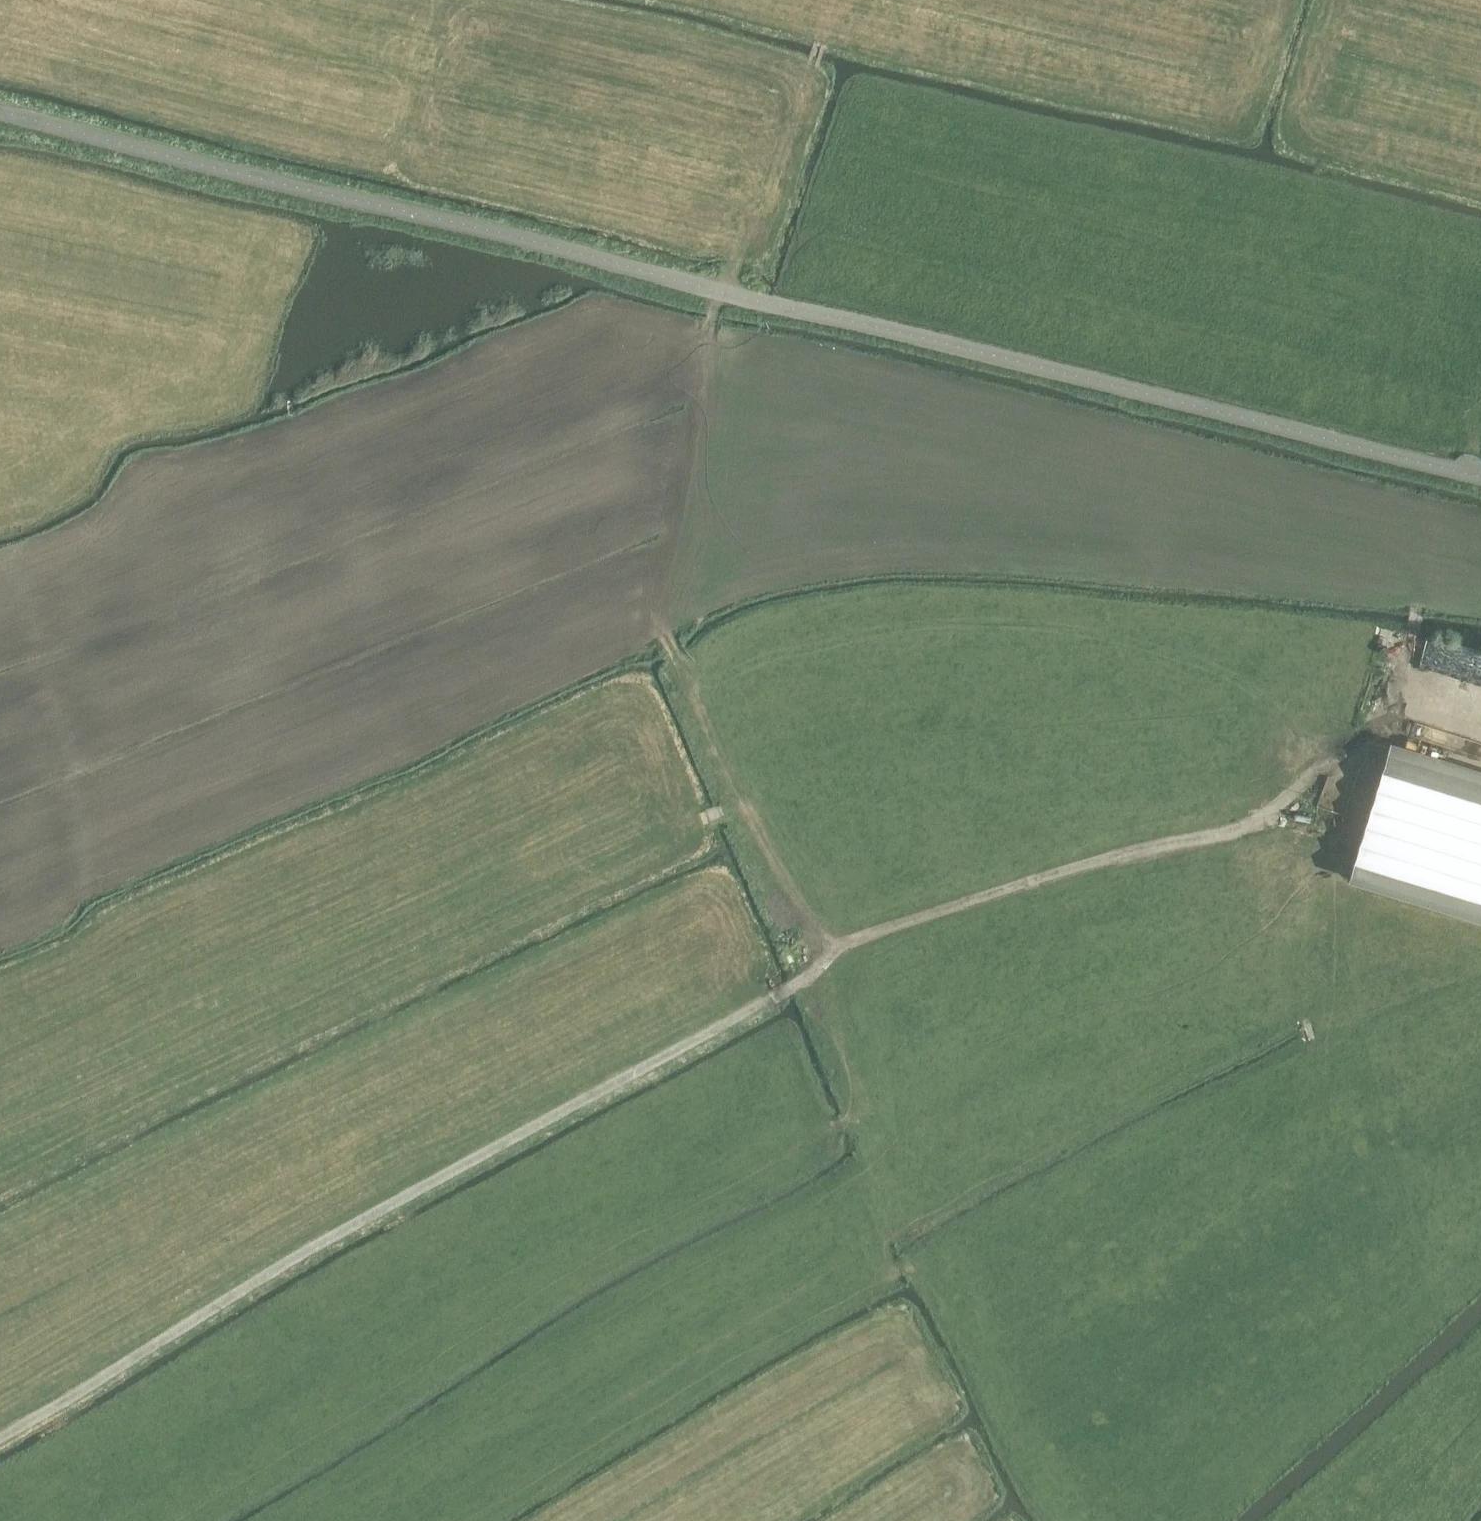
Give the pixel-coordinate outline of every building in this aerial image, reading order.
[(1388,748),(1348,875),(1480,916),(1480,777),(1388,748)] [(698,817),(701,828),(719,822),(716,812),(698,817)]
